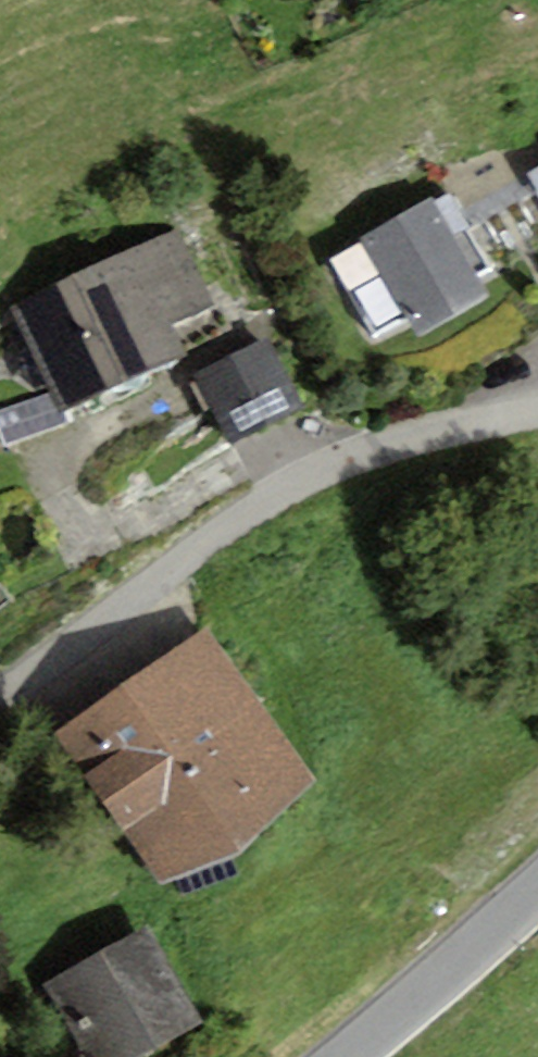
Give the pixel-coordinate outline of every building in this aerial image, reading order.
[(528,175),(537,191),(537,169),(528,175)] [(491,298),(479,278),(494,269),(449,193),(434,202),(430,196),(359,238),(361,242),(328,261),(374,338),(407,319),(419,340),(491,298)] [(181,228),(8,307),(49,394),(58,413),(63,411),(189,354),(175,323),(216,304),(181,228)] [(268,338),(195,375),(232,448),(305,410),(268,338)] [(63,411),(58,413),(49,394),(0,411),(0,434),(4,446),(69,424),(63,411)] [(313,775),(208,627),(56,734),(161,882),(237,857),(313,775)] [(146,928),(46,990),(87,1056),(151,1056),(205,1023),(146,928)]
